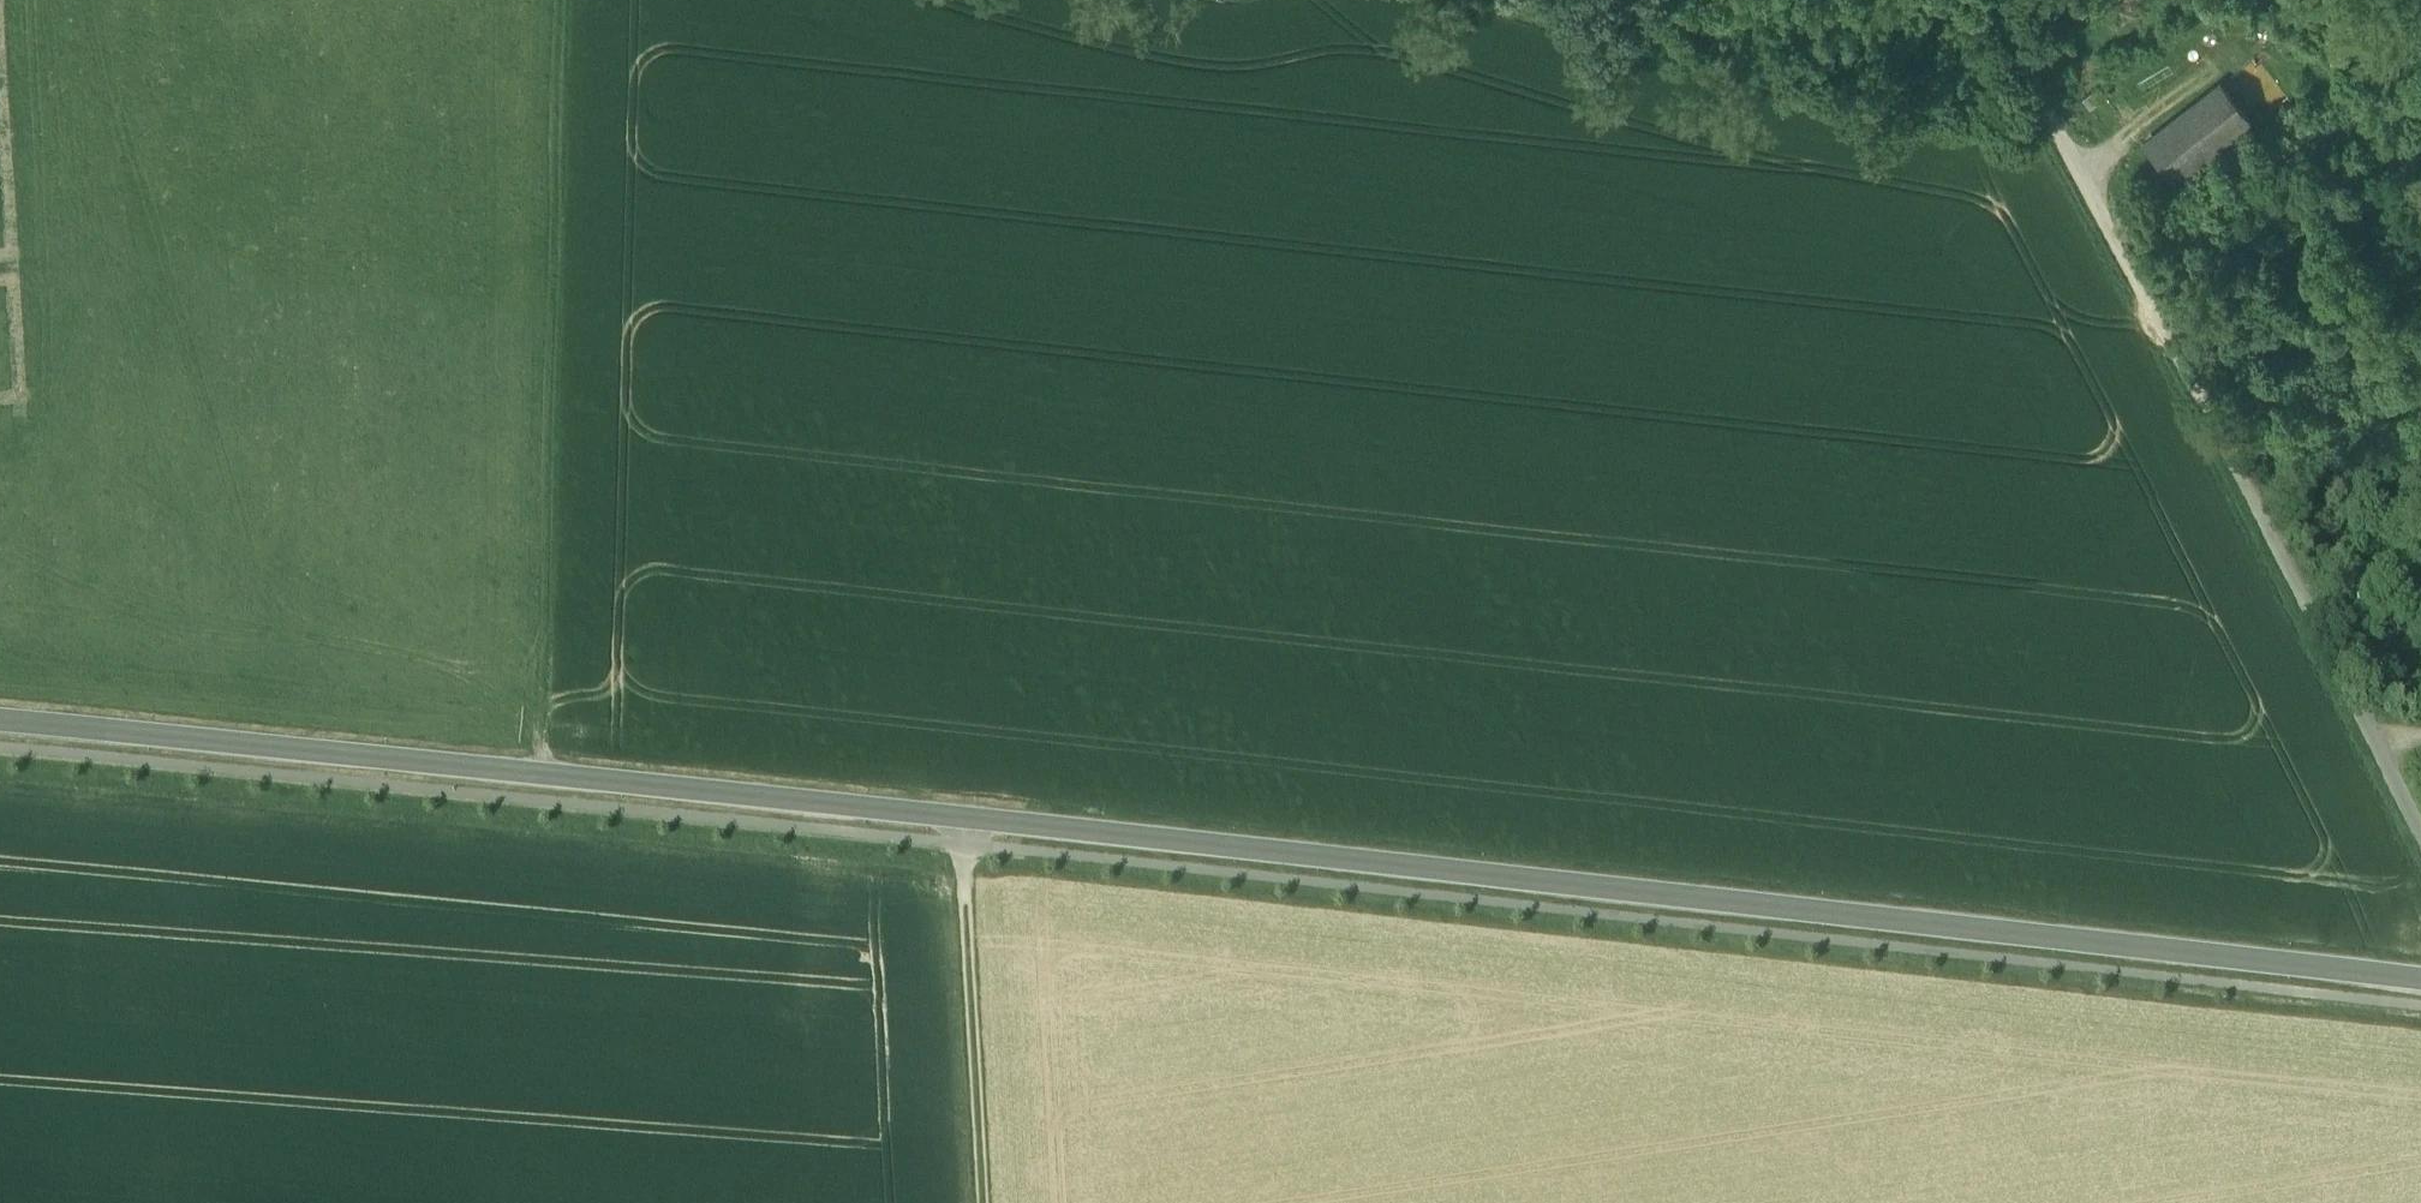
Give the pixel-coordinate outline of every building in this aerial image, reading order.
[(2264,53),(2229,80),(2264,125),(2292,104),(2262,66),(2270,60),(2264,53)] [(2221,86),(2143,147),(2173,184),(2251,123),(2221,86)] [(2097,88),(2082,100),(2090,109),(2104,97),(2097,88)]
